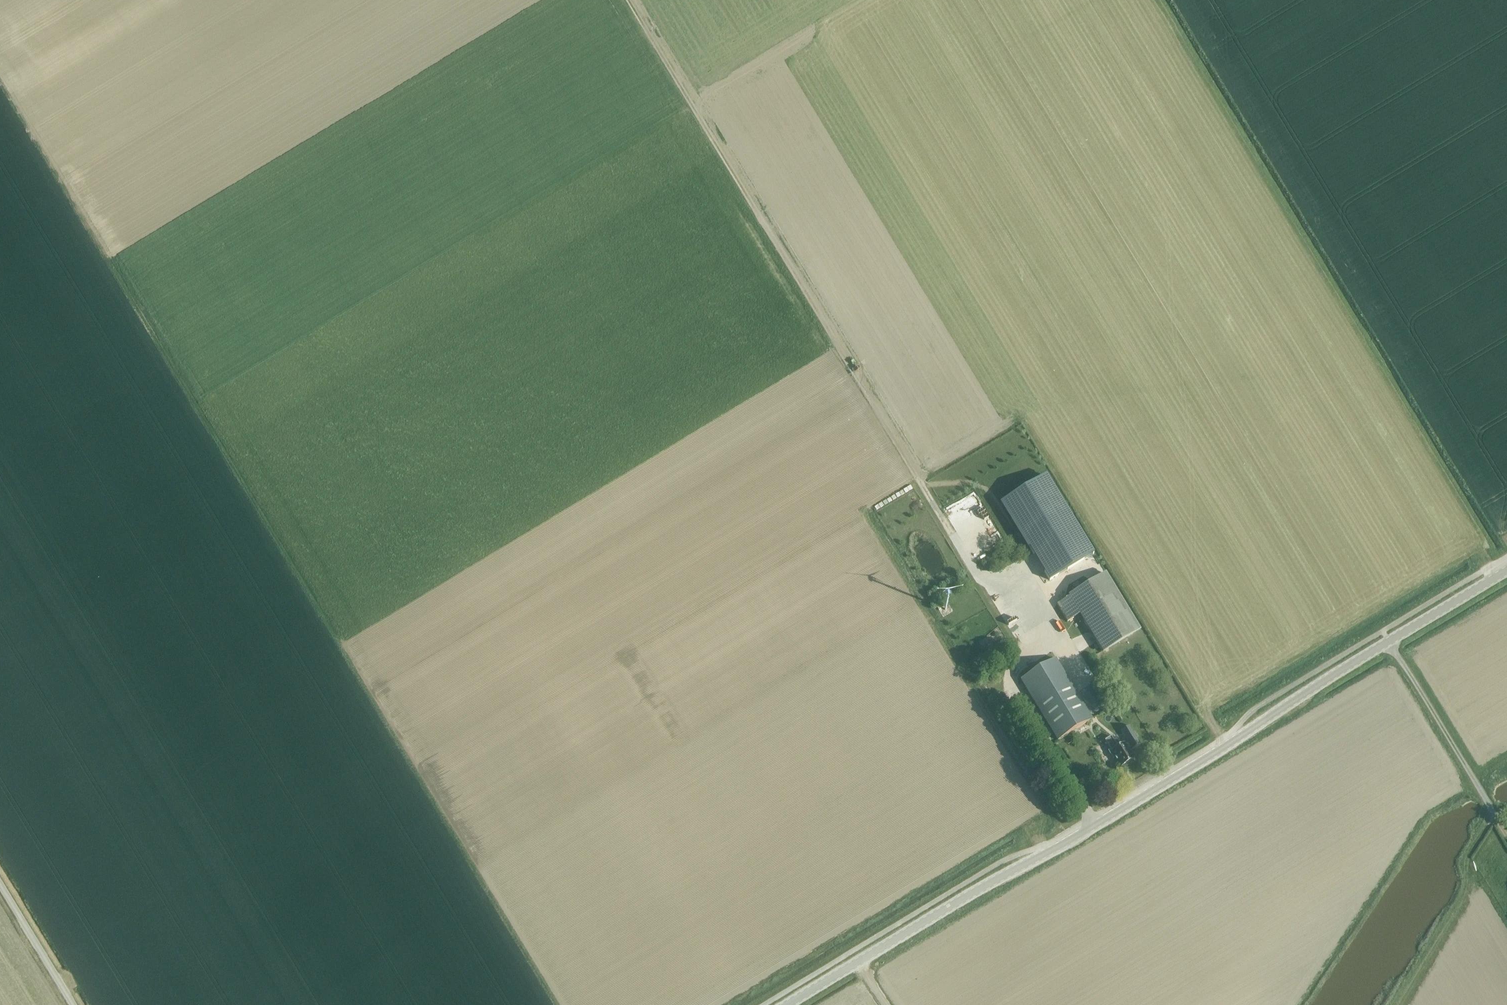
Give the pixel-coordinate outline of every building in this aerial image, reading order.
[(1046,476),(1002,503),(1049,581),(1094,554),(1046,476)] [(1080,616),(1103,653),(1140,630),(1106,575),(1057,605),(1068,623),(1080,616)] [(1058,741),(1093,720),(1056,660),(1022,681),(1058,741)] [(1111,738),(1105,742),(1111,751),(1109,752),(1114,759),(1115,758),(1121,768),(1134,761),(1128,750),(1131,748),(1132,750),(1140,745),(1129,727),(1121,732),(1129,744),(1125,746),(1124,744),(1117,749),(1111,738)]
